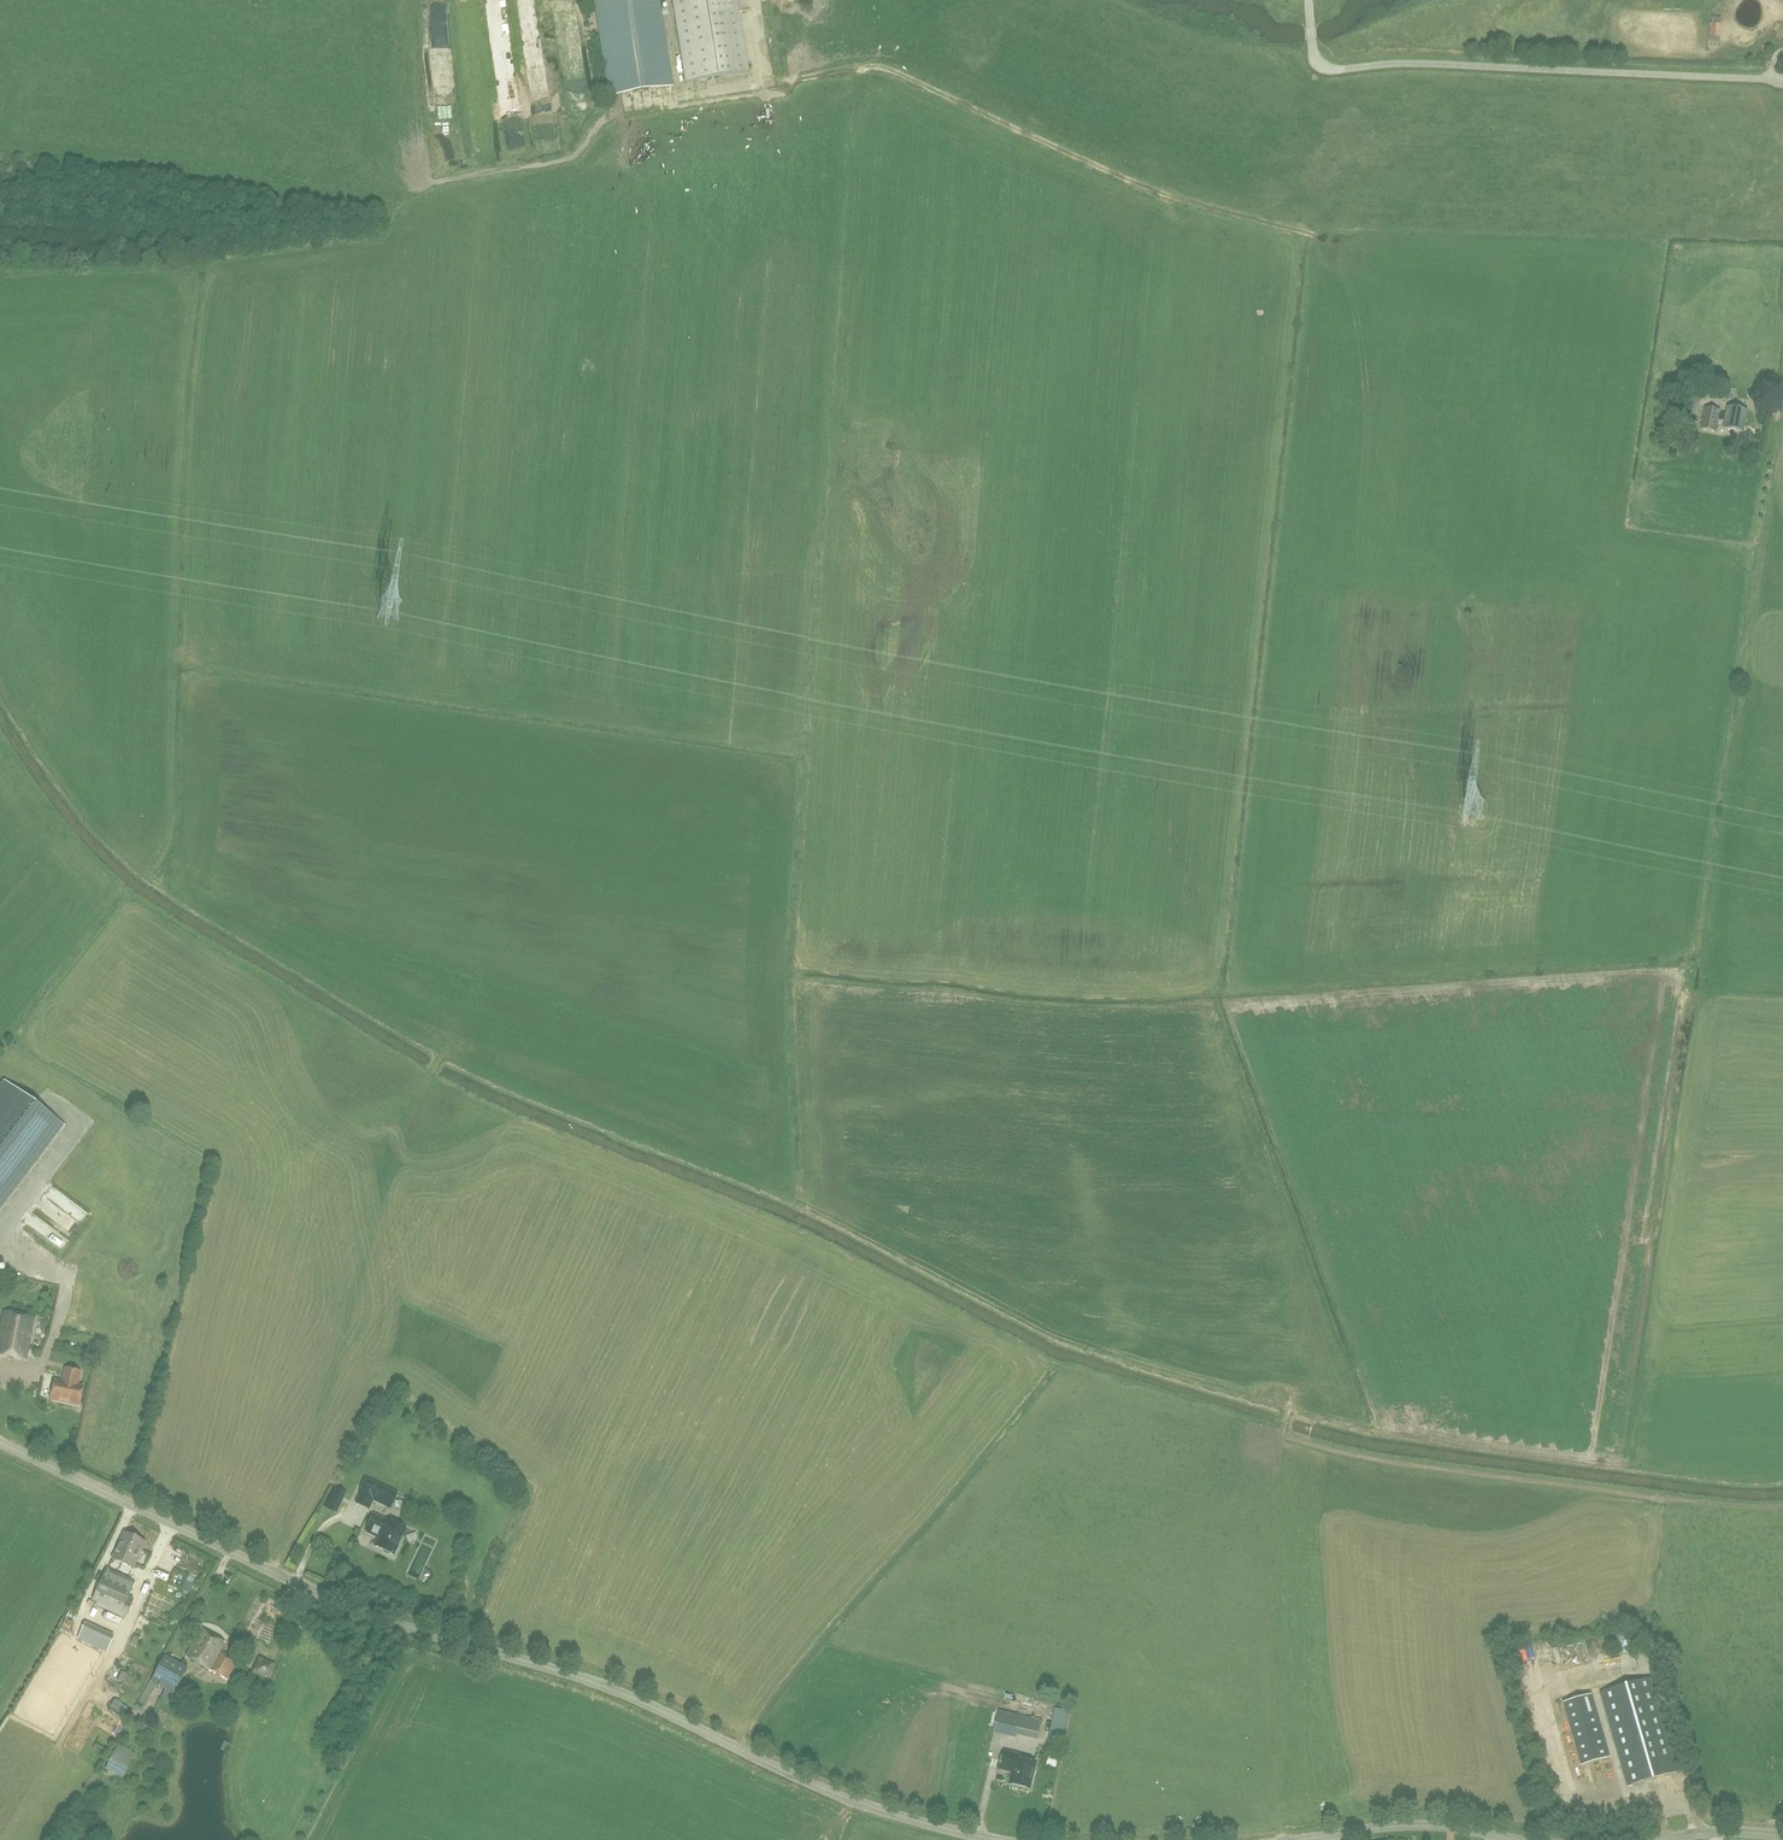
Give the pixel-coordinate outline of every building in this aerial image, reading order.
[(672,85),(658,0),(595,0),(611,95),(672,85)] [(747,73),(735,0),(673,0),(687,83),(747,73)] [(589,95),(588,69),(579,69),(580,96),(589,95)] [(445,85),(445,106),(458,106),(458,85),(445,85)] [(1728,408),(1727,415),(1720,414),(1720,411),(1706,408),(1702,430),(1716,432),(1718,421),(1725,422),(1724,429),(1743,433),(1747,411),(1728,408)] [(62,1125),(2,1080),(0,1082),(0,1209),(62,1125)] [(68,1211),(71,1201),(51,1196),(48,1206),(68,1211)] [(52,1231),(59,1223),(42,1210),(35,1218),(52,1231)] [(1,1331),(0,1335),(0,1355),(26,1360),(34,1317),(5,1311),(1,1331)] [(56,1380),(52,1399),(80,1404),(84,1385),(79,1384),(81,1371),(66,1368),(64,1376),(66,1377),(65,1381),(56,1380)] [(390,1509),(397,1494),(367,1479),(360,1495),(356,1504),(369,1510),(373,1501),(390,1509)] [(335,1512),(344,1493),(334,1488),(324,1507),(335,1512)] [(351,1508),(358,1496),(353,1493),(346,1505),(351,1508)] [(391,1554),(393,1555),(405,1529),(388,1521),(387,1522),(374,1516),(367,1531),(380,1538),(376,1547),(382,1550),(383,1553),(388,1555),(391,1554)] [(133,1569),(146,1541),(125,1532),(112,1560),(133,1569)] [(135,1582),(107,1568),(92,1601),(97,1603),(96,1606),(125,1619),(134,1600),(128,1597),(135,1582)] [(85,1623),(78,1639),(107,1653),(114,1636),(85,1623)] [(310,1628),(308,1641),(315,1642),(316,1629),(310,1628)] [(227,1680),(237,1660),(220,1651),(224,1643),(199,1630),(185,1659),(227,1680)] [(1633,1654),(1638,1642),(1630,1632),(1618,1633),(1612,1645),(1620,1655),(1633,1654)] [(176,1692),(188,1668),(165,1656),(151,1683),(167,1692),(163,1701),(176,1707),(182,1695),(176,1692)] [(1628,1786),(1679,1772),(1652,1677),(1601,1692),(1628,1786)] [(1581,1766),(1610,1758),(1592,1695),(1563,1703),(1581,1766)] [(1517,1700),(1523,1714),(1533,1710),(1527,1696),(1517,1700)] [(1000,1711),(995,1730),(1018,1736),(1023,1717),(1000,1711)] [(1063,1714),(1056,1744),(1061,1745),(1068,1715),(1063,1714)] [(120,1773),(130,1753),(114,1745),(104,1765),(120,1773)] [(1037,1763),(1017,1759),(1018,1755),(1004,1752),(1000,1770),(1013,1773),(1010,1784),(1030,1789),(1037,1763)]
